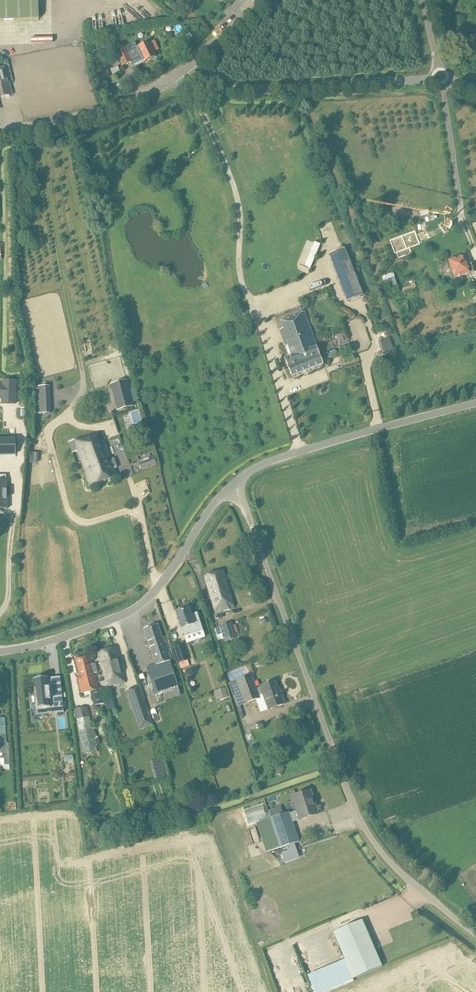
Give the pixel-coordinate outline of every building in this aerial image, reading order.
[(39,18),(38,0),(0,0),(0,20),(39,18)] [(141,56),(144,62),(156,56),(154,52),(159,50),(155,40),(149,42),(137,47),(135,42),(115,50),(122,66),(141,56)] [(13,94),(10,81),(8,82),(4,66),(0,67),(0,98),(13,94)] [(419,230),(393,238),(398,251),(400,251),(401,256),(415,252),(413,246),(423,243),(419,230)] [(320,244),(314,242),(304,266),(310,268),(320,244)] [(333,266),(347,301),(364,295),(350,259),(348,259),(344,248),(329,254),(333,266)] [(449,261),(455,277),(473,271),(471,264),(467,265),(464,256),(449,261)] [(315,346),(317,346),(304,311),(293,315),(293,316),(280,321),(283,328),(279,330),(289,356),(284,358),(285,360),(282,361),(285,367),(287,367),(292,377),(323,364),(315,346)] [(390,337),(381,340),(385,353),(395,350),(390,337)] [(134,406),(127,380),(110,385),(117,411),(134,406)] [(19,405),(18,382),(4,383),(5,405),(19,405)] [(78,450),(91,486),(117,477),(114,468),(117,467),(114,458),(111,459),(104,440),(100,440),(97,432),(69,442),(73,452),(78,450)] [(16,455),(16,440),(0,440),(0,455),(16,455)] [(157,457),(141,460),(143,470),(159,467),(157,457)] [(205,576),(216,612),(234,607),(223,570),(205,576)] [(190,613),(189,608),(176,612),(181,628),(184,636),(202,630),(196,611),(190,613)] [(223,639),(224,642),(237,638),(232,622),(219,626),(223,639)] [(160,628),(158,627),(157,624),(144,628),(155,664),(145,667),(155,695),(179,687),(170,659),(171,659),(164,636),(162,637),(160,631),(161,630),(160,628)] [(179,662),(187,660),(182,644),(174,646),(179,662)] [(125,684),(124,682),(116,647),(98,652),(106,686),(119,683),(119,685),(125,684)] [(90,691),(95,710),(99,709),(98,705),(105,703),(101,688),(99,689),(95,673),(97,672),(95,663),(93,663),(91,655),(73,659),(81,693),(90,691)] [(262,694),(268,709),(285,703),(279,687),(278,688),(275,681),(260,687),(257,688),(252,674),(228,682),(237,707),(260,698),(259,695),(262,694)] [(37,679),(32,679),(33,694),(35,693),(38,692),(39,701),(36,701),(37,712),(43,711),(43,713),(44,713),(44,711),(53,710),(50,678),(37,679)] [(152,725),(140,686),(126,690),(139,729),(152,725)] [(220,701),(229,698),(226,687),(216,690),(220,701)] [(73,709),(84,755),(97,752),(89,716),(87,705),(73,709)] [(5,770),(10,769),(9,743),(7,743),(5,718),(0,718),(0,767),(1,769),(5,769),(5,770)] [(150,761),(155,779),(167,776),(162,758),(150,761)] [(284,861),(299,857),(294,843),(299,841),(293,822),(299,820),(317,814),(314,803),(312,803),(308,792),(292,797),(296,811),(290,813),(290,812),(283,814),(281,807),(268,811),(271,818),(256,823),(266,851),(288,845),(289,850),(281,853),(284,861)] [(96,844),(107,841),(103,828),(92,832),(96,844)] [(362,920),(334,932),(354,978),(382,966),(362,920)]
